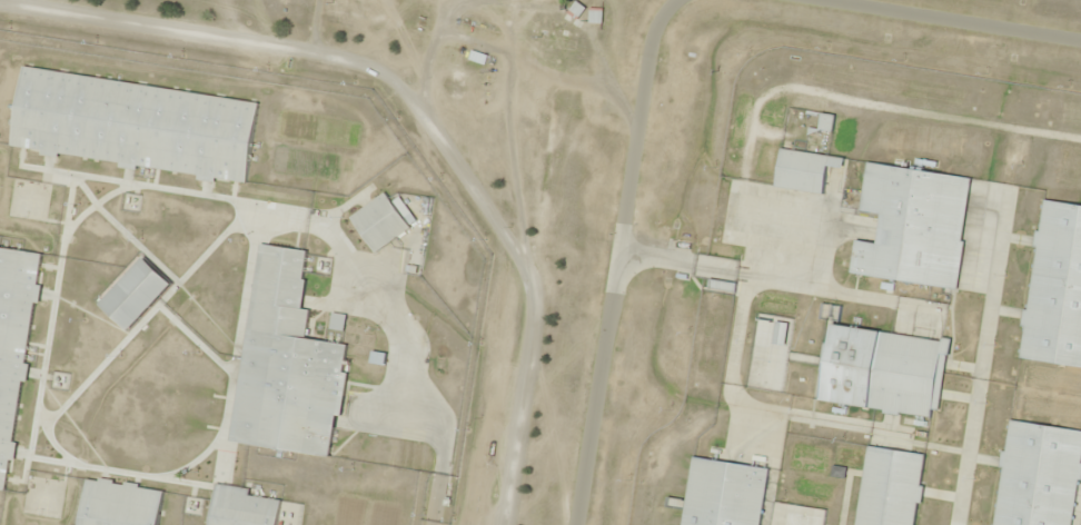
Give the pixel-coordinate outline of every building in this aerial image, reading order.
[(581,9),(574,3),(569,9),(576,15),(581,9)] [(599,23),(600,9),(587,8),(587,22),(599,23)] [(482,64),(484,56),(469,50),(466,59),(482,64)] [(255,100),(20,69),(9,150),(245,180),(255,100)] [(773,186),(823,192),(826,169),(840,171),(842,156),(778,148),(773,186)] [(955,286),(968,175),(864,163),(858,211),(878,214),(875,242),(852,239),(848,274),(955,286)] [(372,252),(408,228),(383,192),(348,216),(372,252)] [(1040,199),(1018,358),(1080,367),(1080,204),(1040,199)] [(305,249),(255,243),(231,443),(331,454),(344,343),(303,338),(307,309),(298,308),(305,249)] [(6,489),(37,251),(0,247),(0,488),(6,489)] [(169,283),(141,256),(97,302),(125,330),(169,283)] [(783,320),(772,320),(772,343),(783,343),(783,320)] [(945,339),(826,323),(816,401),(935,416),(945,339)] [(1005,419),(991,524),(1069,524),(1080,432),(1080,429),(1005,419)] [(922,453),(865,445),(854,524),(912,524),(922,453)] [(690,457),(684,500),(666,497),(665,507),(681,509),(679,524),(758,524),(766,467),(690,457)] [(160,487),(84,477),(77,524),(155,524),(160,487)] [(277,499),(245,495),(246,487),(212,483),(207,524),(274,524),(277,499)]
